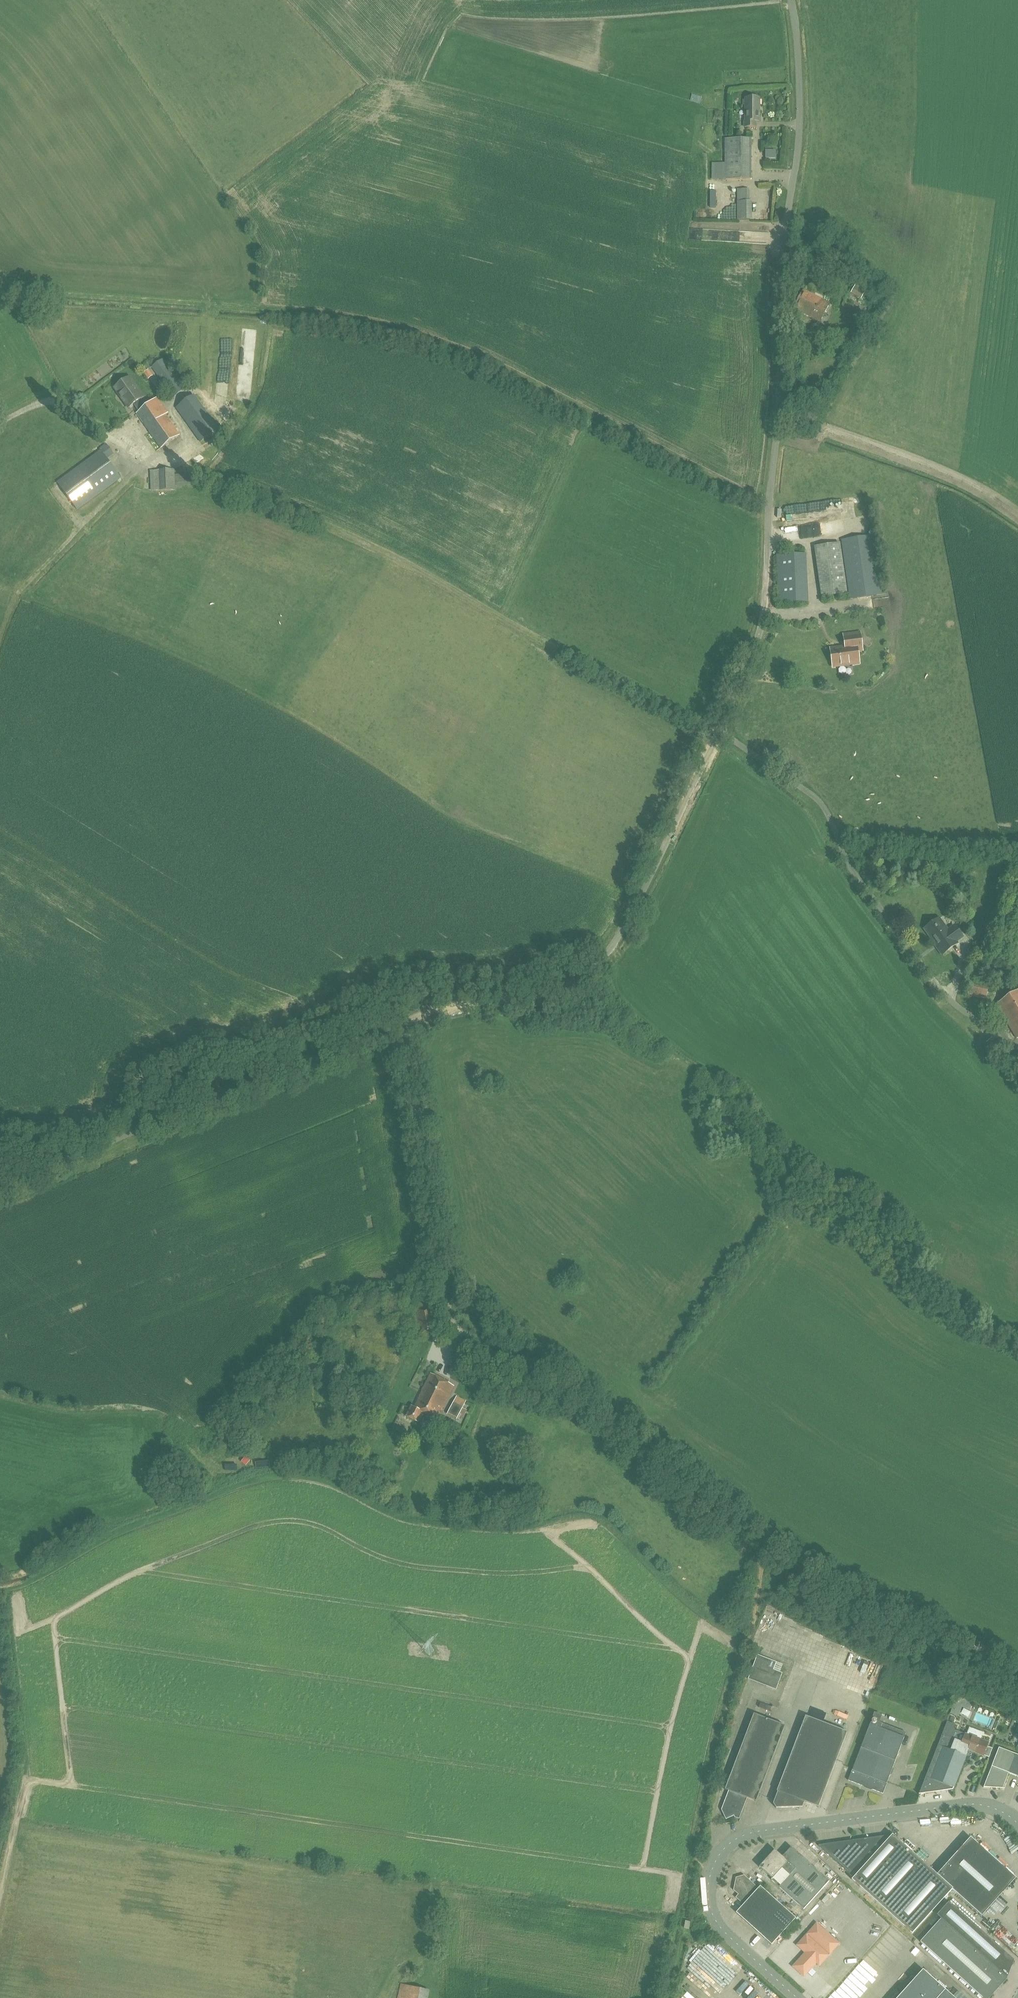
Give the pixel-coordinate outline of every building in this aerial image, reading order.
[(695,93),(693,101),(704,104),(706,96),(695,93)] [(756,121),(759,121),(759,98),(745,98),(745,121),(745,127),(756,127),(756,121)] [(751,179),(750,139),(726,139),(726,163),(712,163),(712,179),(751,179)] [(749,197),(749,188),(741,189),(742,198),(749,197)] [(741,200),(741,219),(755,219),(755,200),(741,200)] [(820,322),(830,303),(803,290),(794,309),(820,322)] [(198,315),(184,316),(184,327),(199,326),(198,315)] [(245,334),(244,358),(259,358),(259,334),(245,334)] [(189,351),(197,351),(196,340),(188,341),(189,351)] [(173,398),(185,390),(163,359),(151,367),(173,398)] [(148,379),(153,375),(149,369),(144,373),(148,379)] [(113,377),(115,384),(126,379),(123,372),(113,377)] [(129,408),(135,403),(141,411),(137,413),(161,448),(179,435),(165,415),(168,413),(157,398),(147,406),(142,399),(144,397),(130,377),(115,388),(129,408)] [(194,395),(177,407),(202,442),(219,429),(194,395)] [(121,478),(107,459),(113,455),(106,445),(99,449),(100,451),(57,482),(77,509),(121,478)] [(191,475),(175,475),(175,470),(151,470),(151,491),(175,490),(175,485),(191,485),(191,475)] [(881,594),(879,574),(873,535),(842,539),(850,599),(881,594)] [(847,593),(840,543),(815,547),(822,597),(847,593)] [(807,602),(805,554),(777,555),(779,603),(807,602)] [(862,650),(860,632),(844,635),(846,649),(840,650),(840,647),(831,649),(833,667),(859,663),(858,650),(862,650)] [(956,942),(963,937),(954,926),(948,930),(939,918),(924,929),(937,947),(942,954),(957,943),(956,942)] [(987,999),(989,984),(971,980),(968,995),(987,999)] [(996,1005),(1017,1039),(1017,1038),(1017,991),(996,1005)] [(992,1037),(986,1043),(993,1052),(999,1045),(992,1037)] [(432,1355),(447,1364),(454,1353),(440,1343),(432,1355)] [(437,1419),(453,1386),(430,1374),(414,1408),(411,1407),(407,1417),(418,1423),(423,1412),(437,1419)] [(457,1396),(453,1404),(462,1409),(467,1401),(457,1396)] [(757,1655),(752,1668),(759,1670),(755,1680),(767,1685),(766,1686),(776,1690),(782,1673),(774,1670),(776,1662),(768,1659),(757,1655)] [(904,1737),(906,1732),(877,1722),(880,1715),(874,1712),(870,1724),(868,1727),(852,1769),(848,1780),(883,1794),(887,1783),(904,1737)] [(754,1714),(726,1786),(725,1790),(729,1791),(721,1809),(726,1819),(742,1812),(747,1798),(756,1801),(785,1726),(754,1714)] [(776,1808),(802,1807),(805,1802),(818,1807),(847,1732),(806,1716),(777,1791),(778,1792),(773,1804),(776,1808)] [(947,1721),(942,1735),(947,1737),(951,1739),(955,1729),(953,1728),(955,1724),(952,1723),(947,1721)] [(947,1737),(944,1747),(963,1754),(966,1748),(971,1751),(983,1755),(988,1743),(980,1740),(982,1733),(978,1731),(970,1728),(967,1735),(965,1734),(962,1743),(961,1745),(957,1744),(958,1741),(951,1739),(947,1737)] [(942,1735),(919,1794),(919,1795),(920,1794),(920,1793),(921,1791),(926,1793),(926,1794),(928,1793),(935,1792),(936,1790),(941,1792),(944,1784),(951,1787),(951,1790),(952,1790),(953,1790),(954,1788),(966,1755),(963,1754),(944,1747),(947,1737),(942,1735)] [(1009,1773),(1017,1777),(1017,1755),(999,1748),(984,1787),(983,1787),(1005,1789),(1005,1788),(1003,1788),(1009,1773)] [(852,1880),(876,1901),(912,1934),(952,1889),(982,1916),(1016,1878),(971,1837),(937,1874),(893,1834),(891,1836),(890,1835),(819,1845),(818,1846),(853,1878),(852,1880)] [(767,1859),(759,1867),(772,1878),(771,1879),(804,1909),(829,1881),(791,1847),(782,1857),(775,1850),(770,1854),(766,1855),(767,1859)] [(760,1934),(784,1907),(760,1886),(758,1888),(744,1875),(736,1877),(733,1890),(738,1894),(736,1897),(743,1904),(736,1913),(760,1934)] [(836,1887),(842,1893),(847,1887),(841,1882),(836,1887)] [(926,1947),(982,1997),(989,1997),(1007,1979),(1014,1961),(1013,1961),(949,1902),(937,1916),(947,1925),(926,1947)] [(796,1918),(784,1907),(760,1934),(772,1945),(796,1918)] [(797,1961),(793,1966),(804,1977),(816,1963),(820,1966),(829,1955),(840,1943),(817,1923),(814,1926),(806,1935),(797,1945),(805,1953),(797,1961)] [(842,1986),(856,1997),(860,1997),(867,1990),(873,1983),(865,1975),(870,1970),(881,1980),(888,1972),(870,1955),(842,1986)] [(923,1969),(897,1997),(955,1997),(923,1969)]
